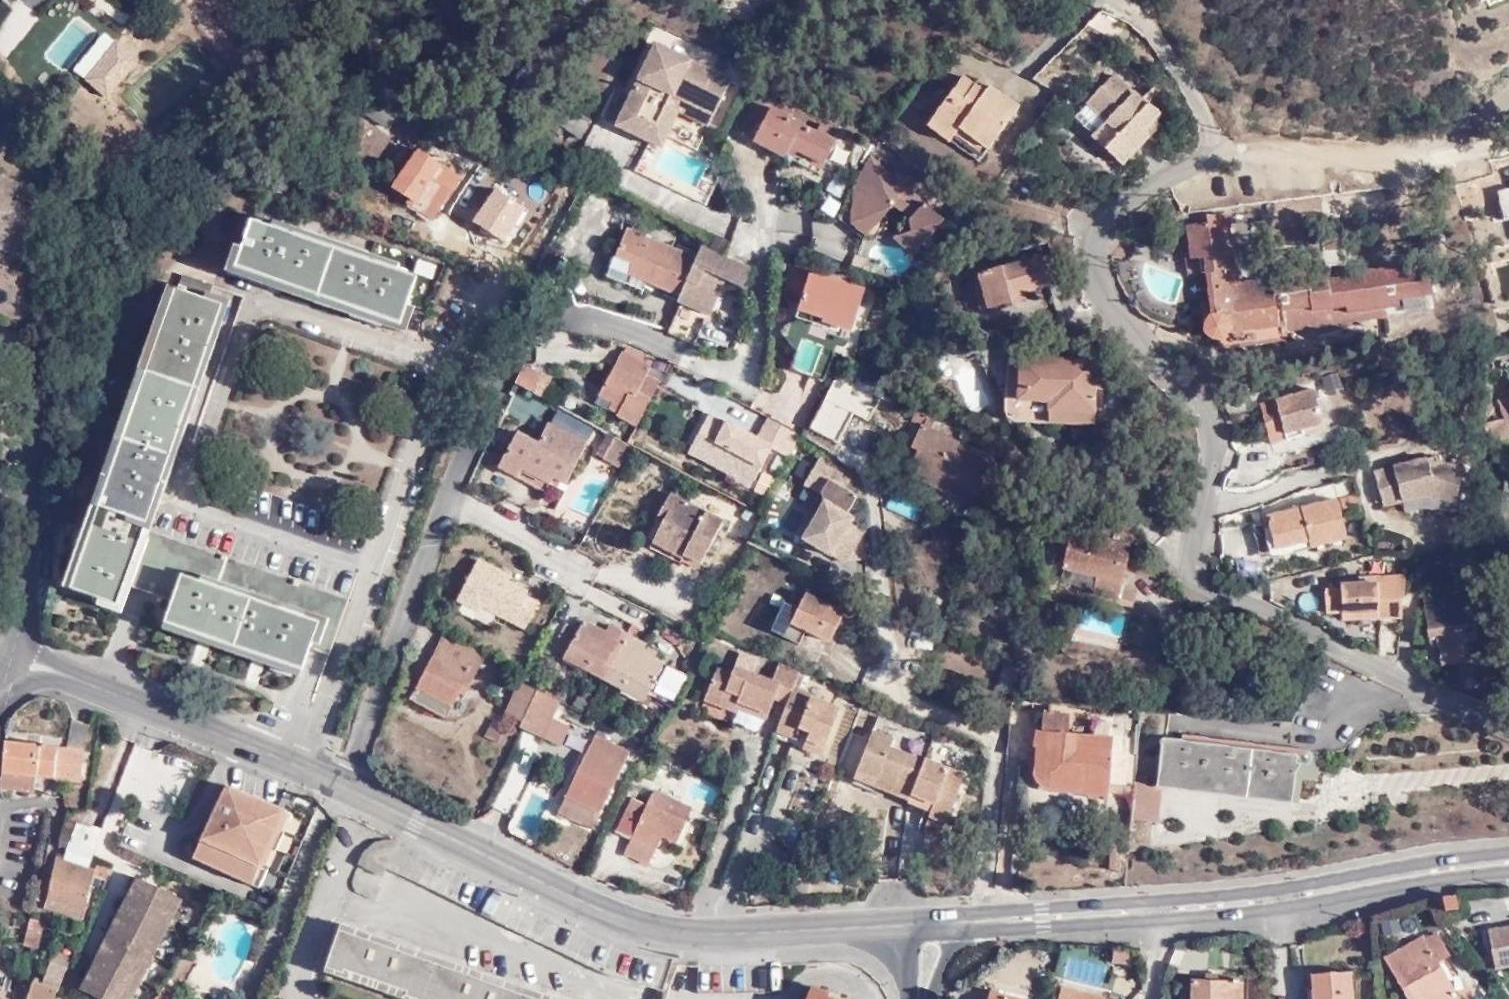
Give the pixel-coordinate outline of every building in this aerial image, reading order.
[(32,11),(42,0),(20,0),(32,11)] [(116,41),(80,80),(104,102),(140,63),(116,41)] [(676,95),(717,113),(733,80),(659,45),(626,111),(658,128),(676,95)] [(1101,125),(1086,139),(1103,157),(1129,131),(1124,126),(1131,119),(1136,124),(1145,117),(1138,109),(1143,105),(1128,89),(1125,92),(1100,68),(1073,95),(1087,112),(1101,125)] [(969,70),(936,112),(961,131),(967,124),(992,143),(1022,103),(996,82),(990,88),(980,79),(969,70)] [(984,74),(980,79),(990,88),(996,82),(984,74)] [(376,87),(359,112),(391,129),(406,107),(376,87)] [(712,123),(717,113),(676,95),(658,128),(626,111),(620,125),(663,147),(681,111),(712,123)] [(774,101),(768,114),(755,138),(753,140),(785,156),(788,148),(823,165),(835,141),(830,138),(835,131),(814,120),(811,127),(788,115),(791,108),(774,101)] [(755,138),(768,114),(751,107),(740,131),(755,138)] [(591,119),(575,109),(565,126),(581,137),(591,119)] [(961,131),(936,112),(931,118),(956,139),(961,131)] [(1073,126),(1086,139),(1101,125),(1087,112),(1073,126)] [(967,124),(961,131),(986,152),(992,143),(967,124)] [(421,148),(395,187),(412,196),(406,205),(434,220),(462,175),(421,148)] [(915,210),(909,218),(894,235),(912,250),(943,217),(872,154),(870,153),(849,193),(852,197),(859,218),(893,203),(900,196),(915,210)] [(1503,222),(1508,221),(1508,181),(1495,183),(1503,222)] [(893,203),(909,218),(915,210),(900,196),(893,203)] [(859,218),(852,197),(850,222),(865,234),(893,203),(859,218)] [(1353,302),(1389,295),(1405,292),(1404,286),(1436,280),(1431,255),(1399,261),(1397,253),(1346,263),(1347,268),(1335,270),(1331,255),(1283,263),(1284,271),(1252,276),(1251,269),(1245,270),(1235,215),(1209,219),(1211,227),(1190,231),(1196,263),(1207,268),(1213,301),(1203,303),(1208,338),(1222,337),(1222,347),(1289,335),(1287,326),(1356,313),(1353,302)] [(408,277),(255,218),(239,263),(393,321),(408,277)] [(654,272),(689,286),(702,250),(669,237),(667,240),(645,233),(647,228),(630,222),(620,246),(640,253),(634,265),(654,272)] [(689,286),(675,326),(700,333),(712,302),(717,304),(720,296),(712,293),(722,268),(730,271),(731,270),(744,275),(750,259),(707,238),(702,250),(689,286)] [(651,281),(654,272),(634,265),(640,253),(620,246),(612,268),(651,281)] [(1056,253),(978,272),(989,310),(1012,304),(1008,293),(1024,289),(1062,280),(1056,253)] [(746,283),(761,290),(762,265),(750,259),(744,275),(749,278),(746,283)] [(712,293),(720,296),(730,271),(722,268),(712,293)] [(804,298),(802,309),(837,319),(836,325),(857,331),(867,289),(798,269),(792,295),(804,298)] [(989,310),(978,272),(969,274),(979,313),(989,310)] [(215,282),(185,273),(81,585),(127,603),(136,580),(183,595),(174,623),(308,673),(317,647),(325,650),(339,655),(366,578),(160,504),(225,301),(210,296),(215,282)] [(1027,300),(1024,289),(1008,293),(1012,304),(1027,300)] [(1391,306),(1389,295),(1353,302),(1356,313),(1391,306)] [(800,316),(806,321),(834,329),(836,325),(837,319),(802,309),(800,316)] [(793,367),(813,374),(823,347),(803,339),(793,367)] [(646,418),(668,375),(654,368),(658,360),(628,345),(607,386),(630,399),(625,408),(646,418)] [(1046,410),(1091,412),(1095,388),(1102,388),(1103,359),(1021,355),(1018,398),(1047,402),(1046,410)] [(530,359),(520,379),(541,390),(552,368),(530,359)] [(880,378),(853,363),(847,359),(812,422),(842,438),(850,422),(843,419),(854,397),(868,403),(880,378)] [(1325,376),(1267,386),(1273,415),(1290,413),(1291,420),(1331,412),(1325,376)] [(1494,396),(1503,423),(1508,420),(1508,390),(1494,396)] [(799,442),(801,437),(803,433),(811,416),(780,401),(767,423),(719,401),(708,421),(719,427),(710,445),(744,462),(745,458),(762,465),(779,432),(799,442)] [(1089,426),(1091,412),(1046,410),(1045,423),(1089,426)] [(994,453),(918,419),(909,441),(917,445),(911,457),(922,463),(919,470),(975,495),(994,453)] [(547,439),(528,430),(509,467),(554,491),(560,482),(570,486),(596,441),(557,421),(547,439)] [(719,427),(708,421),(698,439),(710,445),(719,427)] [(636,444),(613,431),(602,451),(625,463),(636,444)] [(1386,504),(1426,493),(1440,494),(1457,499),(1467,465),(1466,465),(1430,455),(1376,470),(1386,504)] [(825,503),(804,539),(833,555),(834,554),(851,524),(855,517),(847,513),(858,495),(845,487),(853,475),(821,457),(806,483),(822,493),(825,503)] [(668,482),(661,499),(676,507),(671,519),(665,531),(696,545),(709,551),(728,509),(668,482)] [(676,507),(661,499),(655,512),(671,519),(676,507)] [(1335,500),(1267,512),(1273,541),(1306,536),(1309,546),(1342,540),(1335,500)] [(851,524),(834,554),(848,562),(865,532),(851,524)] [(1132,540),(1073,526),(1065,562),(1100,571),(1096,589),(1132,597),(1135,583),(1124,580),(1132,540)] [(689,557),(696,545),(665,531),(659,542),(689,557)] [(496,575),(501,567),(479,557),(460,599),(480,610),(484,603),(520,619),(533,596),(519,589),(521,586),(510,581),(496,575)] [(514,573),(501,567),(496,575),(510,581),(514,573)] [(1371,617),(1400,615),(1404,577),(1371,579),(1371,617)] [(1334,617),(1371,617),(1371,579),(1333,580),(1334,583),(1317,584),(1318,611),(1335,611),(1334,617)] [(1441,591),(1424,593),(1429,631),(1437,630),(1438,647),(1463,645),(1462,638),(1478,636),(1475,601),(1444,604),(1441,591)] [(781,601),(766,630),(797,645),(805,632),(828,642),(841,612),(802,593),(795,608),(781,601)] [(626,672),(681,697),(697,665),(653,645),(640,638),(645,629),(621,618),(617,629),(606,624),(582,613),(577,621),(565,615),(552,639),(589,658),(586,664),(621,680),(626,672)] [(611,614),(606,624),(617,629),(621,618),(611,614)] [(1083,615),(1080,639),(1123,645),(1126,620),(1083,615)] [(640,638),(653,645),(657,635),(645,629),(640,638)] [(466,687),(472,690),(488,660),(445,640),(420,686),(455,705),(466,687)] [(792,691),(802,670),(782,661),(772,682),(735,668),(731,675),(715,670),(704,701),(734,713),(736,708),(767,720),(775,700),(788,704),(779,726),(809,737),(803,749),(822,756),(841,711),(792,691)] [(540,690),(541,688),(523,679),(505,713),(525,722),(540,690)] [(478,693),(472,690),(466,687),(455,705),(420,686),(413,697),(453,718),(467,713),(478,693)] [(525,722),(523,724),(541,733),(557,698),(540,690),(525,722)] [(1044,710),(1044,731),(1067,731),(1068,710),(1044,710)] [(1067,731),(1044,731),(1036,731),(1035,748),(1045,749),(1045,763),(1080,766),(1079,792),(1106,792),(1110,718),(1096,718),(1096,733),(1087,733),(1086,739),(1071,739),(1071,731),(1067,731)] [(66,742),(85,744),(87,724),(71,720),(66,742)] [(774,737),(803,749),(809,737),(779,726),(774,737)] [(936,802),(933,810),(930,815),(948,821),(967,774),(927,758),(925,762),(892,747),(896,739),(875,731),(860,770),(880,778),(877,786),(912,801),(916,793),(936,802)] [(566,795),(598,809),(627,751),(595,736),(566,795)] [(84,753),(85,744),(66,742),(65,750),(84,753)] [(65,750),(5,743),(2,772),(37,776),(79,781),(84,753),(65,750)] [(1300,804),(1304,755),(1166,743),(1163,789),(1163,793),(1300,804)] [(1045,749),(1035,748),(1034,771),(1040,780),(1051,790),(1079,792),(1080,766),(1045,763),(1045,749)] [(1328,757),(1304,755),(1300,804),(1325,806),(1328,757)] [(880,778),(860,770),(858,778),(877,786),(880,778)] [(0,787),(0,788),(35,792),(37,776),(2,772),(0,787)] [(1160,823),(1163,793),(1163,789),(1149,788),(1149,779),(1138,777),(1134,821),(1160,823)] [(655,786),(646,802),(667,812),(670,806),(689,815),(695,802),(655,786)] [(252,880),(281,816),(252,803),(251,804),(224,792),(196,853),(252,880)] [(912,801),(933,810),(936,802),(916,793),(912,801)] [(591,823),(598,809),(566,795),(560,808),(591,823)] [(667,812),(646,802),(632,796),(616,829),(631,837),(633,835),(657,847),(663,835),(676,841),(689,815),(670,806),(667,812)] [(290,820),(281,816),(252,880),(196,853),(191,863),(256,892),(290,820)] [(378,873),(390,841),(380,830),(372,837),(363,849),(359,865),(378,873)] [(633,835),(631,837),(625,846),(650,858),(657,847),(633,835)] [(55,860),(47,897),(86,910),(93,881),(101,883),(103,875),(55,860)] [(373,886),(378,873),(359,865),(355,880),(357,892),(364,897),(371,899),(375,887),(373,886)] [(17,882),(1,876),(0,879),(0,884),(14,890),(17,882)] [(89,998),(131,998),(182,901),(135,877),(74,994),(89,998)] [(1453,905),(1452,895),(1440,895),(1440,905),(1453,905)] [(86,910),(47,897),(44,908),(83,919),(86,910)] [(28,934),(40,939),(43,922),(32,919),(28,934)] [(1508,962),(1508,923),(1498,925),(1498,921),(1486,923),(1493,965),(1508,962)] [(1455,993),(1434,955),(1445,949),(1432,928),(1421,934),(1419,932),(1382,954),(1408,998),(1445,998),(1455,993)] [(338,931),(323,973),(399,998),(535,998),(338,931)] [(37,954),(40,939),(28,934),(22,955),(30,957),(31,952),(37,954)] [(175,997),(196,962),(181,952),(155,998),(180,998),(175,997)] [(784,991),(783,964),(735,965),(699,964),(698,993),(738,994),(784,991)] [(67,971),(54,966),(53,968),(51,968),(47,978),(45,978),(41,989),(33,986),(27,998),(55,998),(57,993),(60,994),(66,974),(67,971)] [(1347,966),(1310,970),(1314,998),(1350,998),(1347,966)] [(1191,998),(1241,998),(1242,981),(1192,978),(1191,998)] [(831,993),(813,986),(807,998),(835,998),(830,997),(831,993)] [(1102,997),(1060,987),(1058,998),(1101,998),(1102,997)] [(14,994),(0,990),(0,998),(14,998),(14,994)]
